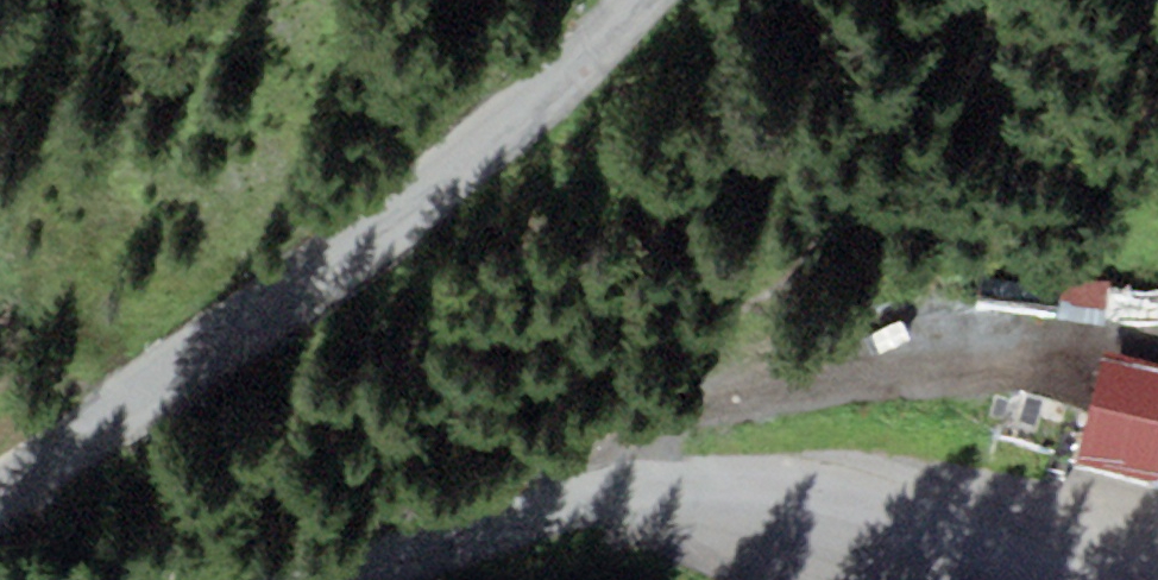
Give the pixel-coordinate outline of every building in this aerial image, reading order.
[(1108,368),(1081,481),(1157,500),(1157,379),(1108,368)]
